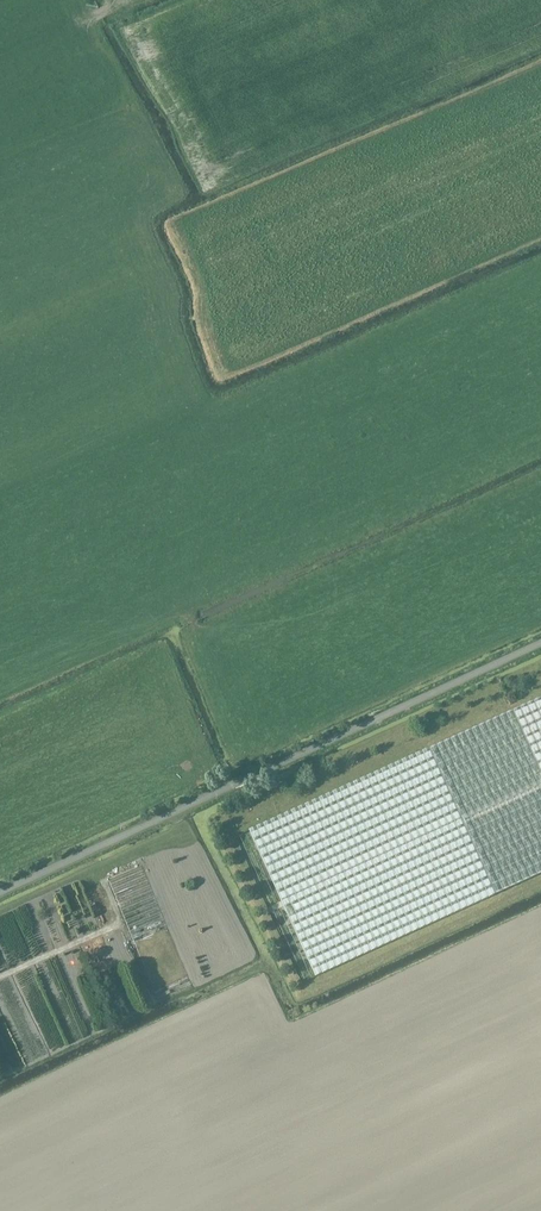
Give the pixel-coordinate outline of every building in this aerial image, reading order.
[(249,830),(315,976),(540,873),(540,697),(249,830)]
